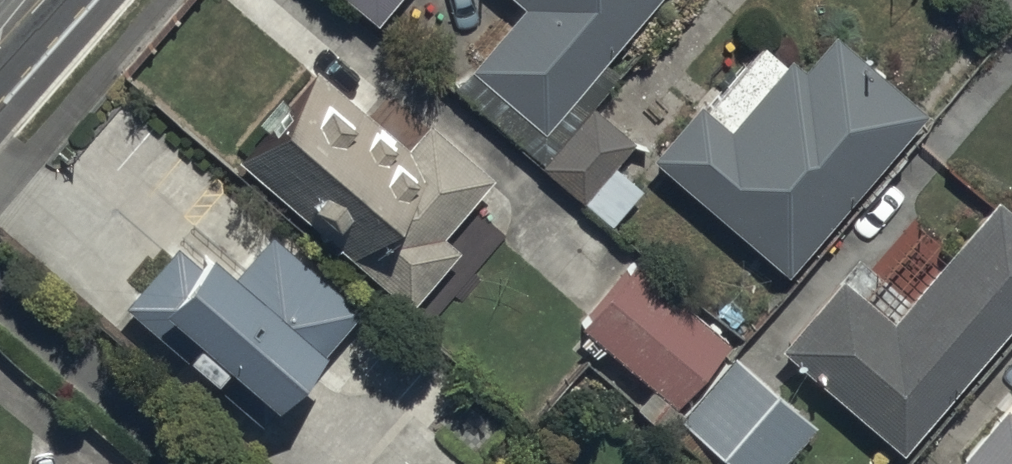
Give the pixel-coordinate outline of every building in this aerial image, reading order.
[(371,11),(380,0),(358,0),(371,11)] [(449,76),(606,214),(637,180),(609,155),(630,131),(588,94),(611,68),(593,51),(638,0),(515,0),(449,76)] [(695,89),(647,142),(780,258),(919,98),(828,19),(800,52),(786,40),(781,46),(759,27),(701,94),(695,89)] [(404,291),(430,260),(441,270),(458,250),(447,241),(452,234),(438,222),(486,165),(422,110),(403,131),(310,50),(228,142),(404,291)] [(773,332),(898,437),(1011,301),(1011,202),(991,184),(889,306),(835,260),(773,332)] [(168,232),(117,292),(258,409),(351,296),(264,223),(238,254),(203,224),(184,245),(168,232)] [(630,251),(575,314),(671,394),(725,329),(630,251)] [(676,406),(741,463),(769,463),(811,416),(731,345),(676,406)] [(951,449),(969,463),(1011,463),(1011,402),(1000,391),(951,449)]
